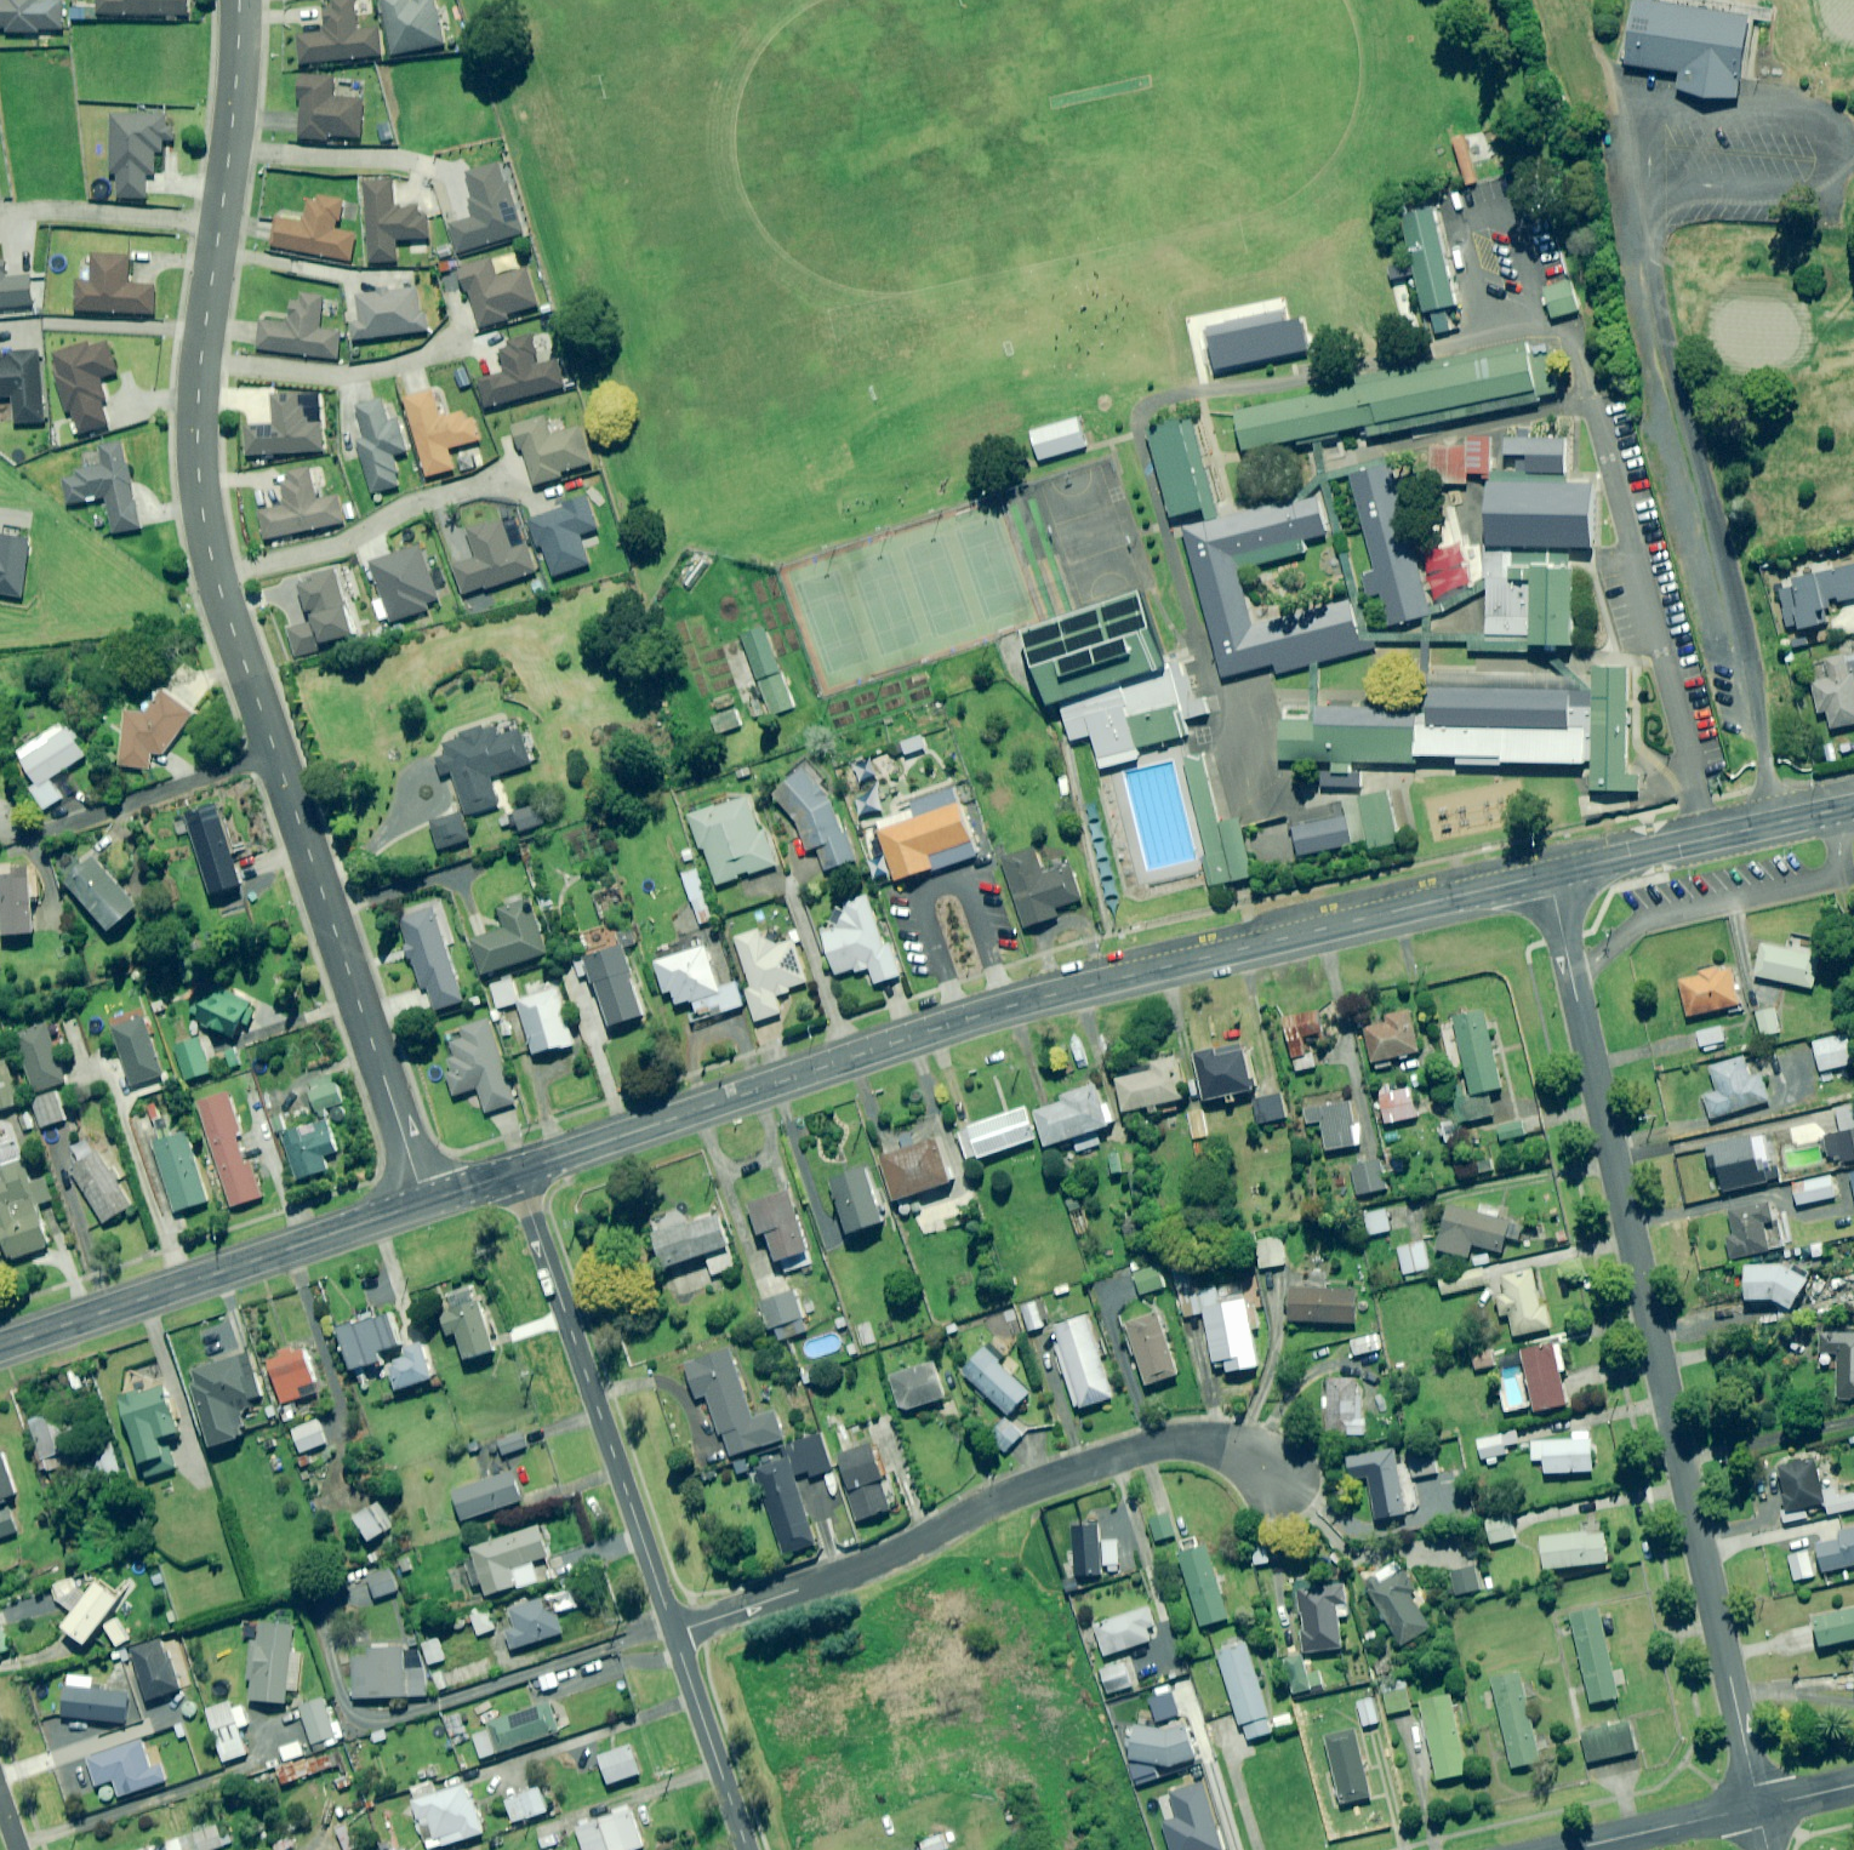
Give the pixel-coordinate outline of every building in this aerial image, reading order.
[(38,0),(0,0),(0,29),(6,29),(6,32),(42,34),(42,30),(62,31),(63,2),(38,1),(38,0)] [(97,14),(187,17),(188,0),(97,0),(96,14),(97,14)] [(353,0),(341,0),(332,1),(333,6),(322,8),(325,34),(298,37),(301,64),(381,56),(378,29),(356,31),(353,0)] [(413,0),(381,0),(393,55),(444,45),(434,0),(426,0),(413,3),(413,0)] [(1634,0),(1630,0),(1620,69),(1671,76),(1668,94),(1735,103),(1748,17),(1634,0)] [(333,76),(300,76),(300,138),(362,138),(362,99),(333,99),(333,76)] [(163,153),(164,118),(114,115),(112,176),(119,176),(118,198),(145,199),(146,175),(154,175),(155,153),(163,153)] [(521,234),(499,164),(465,174),(473,199),(468,201),(474,218),(450,226),(458,253),(521,234)] [(394,209),(393,181),(366,182),(368,263),(396,262),(396,241),(429,239),(428,208),(394,209)] [(342,199),(311,193),(306,222),(277,216),(271,246),(351,261),(356,233),(336,230),(342,199)] [(1423,201),(1387,210),(1415,310),(1451,300),(1423,201)] [(130,257),(92,255),(91,282),(76,281),(75,310),(154,314),(155,286),(129,285),(130,257)] [(497,278),(491,259),(460,270),(480,328),(506,319),(505,316),(539,304),(527,268),(497,278)] [(1581,313),(1576,282),(1544,288),(1549,318),(1581,313)] [(425,331),(419,288),(356,297),(360,322),(349,324),(352,341),(425,331)] [(322,297),(292,293),(288,323),(260,320),(257,349),(337,359),(340,332),(319,330),(322,297)] [(1267,340),(1273,374),(1323,366),(1317,332),(1267,340)] [(539,366),(530,337),(507,343),(508,346),(499,349),(505,373),(477,381),(485,409),(563,387),(555,361),(539,366)] [(1355,387),(1232,416),(1241,454),(1363,425),(1367,442),(1534,402),(1519,340),(1353,380),(1355,387)] [(117,375),(110,342),(52,354),(64,412),(72,410),(77,433),(107,427),(102,402),(105,402),(100,378),(117,375)] [(37,352),(9,354),(10,361),(0,362),(0,399),(12,399),(14,425),(43,422),(37,352)] [(1050,408),(1043,386),(1033,389),(1040,411),(1050,408)] [(442,419),(434,392),(405,400),(426,477),(453,469),(448,449),(480,440),(474,416),(464,418),(463,413),(442,419)] [(300,409),(299,394),(272,396),(274,426),(245,428),(247,456),(323,451),(321,424),(306,425),(305,409),(300,409)] [(388,423),(382,400),(356,407),(365,440),(356,443),(370,494),(400,486),(392,456),(407,452),(398,420),(388,423)] [(1071,419),(1021,432),(1031,467),(1080,453),(1071,419)] [(550,435),(546,420),(513,429),(521,454),(523,454),(533,486),(561,477),(560,473),(592,464),(581,426),(550,435)] [(1180,425),(1142,435),(1167,525),(1205,515),(1180,425)] [(1563,436),(1499,434),(1498,470),(1562,472),(1563,436)] [(1465,444),(1424,442),(1422,485),(1463,486),(1465,444)] [(66,505),(89,501),(88,497),(95,496),(95,500),(107,499),(112,533),(139,529),(132,483),(139,482),(135,458),(128,459),(126,443),(102,447),(105,468),(61,475),(66,505)] [(1390,459),(1344,472),(1387,627),(1433,615),(1390,459)] [(316,501),(311,476),(280,482),(285,507),(259,512),(265,539),(343,523),(338,497),(316,501)] [(1590,485),(1480,482),(1478,549),(1587,552),(1590,485)] [(1173,533),(1212,682),(1349,644),(1337,599),(1249,624),(1233,565),(1321,541),(1310,495),(1173,533)] [(598,528),(586,498),(528,519),(539,547),(542,546),(553,577),(589,564),(579,535),(598,528)] [(511,550),(501,518),(466,529),(475,560),(452,567),(461,596),(534,574),(526,546),(511,550)] [(438,599),(420,547),(371,564),(391,622),(427,610),(424,604),(438,599)] [(1793,574),(1800,604),(1794,606),(1799,630),(1830,623),(1825,603),(1853,597),(1853,560),(1793,574)] [(1563,659),(1566,569),(1525,567),(1522,658),(1563,659)] [(355,634),(335,572),(296,585),(305,613),(311,611),(314,622),(282,633),(290,660),(321,650),(320,646),(355,634)] [(1131,593),(1015,630),(1050,742),(1088,730),(1099,764),(1178,739),(1131,593)] [(1847,651),(1825,657),(1830,677),(1813,681),(1820,712),(1827,710),(1831,728),(1853,722),(1853,682),(1847,651)] [(774,664),(749,673),(761,708),(786,699),(774,664)] [(1626,797),(1631,668),(1588,666),(1584,796),(1626,797)] [(1563,695),(1424,690),(1422,725),(1562,729),(1563,695)] [(195,713),(166,692),(149,714),(127,711),(118,765),(150,770),(153,754),(164,755),(195,713)] [(729,700),(703,709),(711,730),(737,721),(729,700)] [(1577,732),(1273,722),(1271,762),(1576,772),(1577,732)] [(501,737),(496,723),(462,734),(464,740),(445,746),(449,757),(436,760),(441,778),(454,774),(467,816),(499,806),(490,778),(532,765),(522,731),(501,737)] [(67,729),(64,724),(18,751),(23,760),(38,785),(32,788),(45,810),(63,799),(51,779),(90,756),(72,726),(67,729)] [(1210,823),(1194,751),(1175,755),(1205,885),(1246,876),(1233,818),(1210,823)] [(858,861),(838,805),(820,785),(827,779),(809,758),(788,776),(792,781),(775,796),(797,821),(808,852),(818,848),(827,873),(858,861)] [(1356,773),(1317,772),(1316,792),(1355,793),(1356,773)] [(1382,796),(1352,803),(1362,848),(1393,842),(1382,796)] [(760,833),(749,798),(690,817),(701,849),(705,848),(718,885),(778,865),(766,831),(760,833)] [(541,825),(535,807),(514,813),(520,832),(541,825)] [(219,808),(184,819),(208,897),(243,886),(219,808)] [(470,840),(462,814),(431,824),(440,850),(470,840)] [(972,817),(889,845),(907,898),(942,886),(937,873),(986,856),(972,817)] [(1337,818),(1288,829),(1295,858),(1344,847),(1337,818)] [(1044,876),(1036,850),(1004,859),(1024,928),(1060,918),(1057,908),(1082,901),(1072,868),(1044,876)] [(138,908),(94,858),(66,882),(110,933),(138,908)] [(29,869),(19,870),(0,871),(0,897),(1,897),(3,936),(33,934),(29,869)] [(716,920),(699,871),(683,876),(699,926),(716,920)] [(820,929),(836,976),(853,970),(855,976),(871,970),(876,984),(901,976),(891,945),(884,947),(867,897),(838,907),(831,926),(820,929)] [(495,910),(502,930),(469,941),(481,977),(548,953),(536,920),(529,898),(495,910)] [(462,999),(432,905),(398,916),(421,988),(427,986),(434,1008),(462,999)] [(609,1028),(647,1017),(631,966),(644,962),(631,923),(615,929),(619,943),(573,958),(579,977),(587,975),(590,986),(596,984),(609,1028)] [(782,1013),(777,999),(793,993),(791,988),(807,982),(793,941),(773,948),(770,938),(762,940),(759,931),(736,939),(752,988),(746,990),(757,1021),(782,1013)] [(1820,957),(1762,945),(1755,976),(1813,988),(1820,957)] [(719,989),(706,947),(656,963),(666,994),(675,991),(679,1005),(694,1000),(699,1014),(723,1007),(725,1013),(744,1007),(737,984),(719,989)] [(1680,981),(1689,1017),(1728,1008),(1729,1014),(1742,1011),(1732,969),(1680,981)] [(497,1010),(518,1004),(533,1058),(575,1046),(559,988),(518,999),(512,979),(491,985),(497,1010)] [(199,1000),(195,998),(186,1016),(234,1040),(241,1026),(247,1029),(258,1006),(208,981),(199,1000)] [(1780,1033),(1774,1009),(1757,1013),(1762,1037),(1780,1033)] [(1400,1057),(1401,1060),(1409,1058),(1409,1055),(1420,1052),(1410,1011),(1384,1017),(1386,1025),(1365,1030),(1373,1063),(1375,1063),(1376,1070),(1392,1066),(1391,1059),(1400,1057)] [(1483,1011),(1454,1018),(1455,1025),(1436,1030),(1444,1062),(1463,1058),(1473,1096),(1503,1088),(1483,1011)] [(1312,1044),(1324,1042),(1319,1019),(1300,1024),(1298,1015),(1285,1018),(1297,1072),(1317,1067),(1312,1044)] [(162,1077),(143,1019),(111,1030),(131,1088),(162,1077)] [(489,1020),(458,1029),(443,1033),(451,1059),(445,1060),(449,1073),(446,1074),(453,1096),(478,1089),(485,1114),(514,1105),(489,1020)] [(64,1083),(46,1026),(15,1036),(33,1093),(64,1083)] [(1725,1041),(1721,1027),(1698,1033),(1701,1047),(1725,1041)] [(1850,1034),(1814,1042),(1820,1072),(1853,1064),(1853,1051),(1850,1034)] [(209,1073),(198,1038),(174,1045),(186,1080),(209,1073)] [(318,1051),(315,1040),(299,1044),(302,1056),(318,1051)] [(1196,1055),(1207,1101),(1225,1097),(1227,1105),(1236,1103),(1234,1095),(1254,1091),(1245,1052),(1218,1058),(1217,1050),(1196,1055)] [(240,1065),(235,1051),(224,1055),(229,1068),(240,1065)] [(1750,1077),(1744,1057),(1711,1067),(1718,1092),(1704,1096),(1711,1119),(1769,1101),(1760,1074),(1750,1077)] [(8,1059),(0,1062),(0,1110),(21,1103),(8,1059)] [(1149,1107),(1151,1116),(1181,1110),(1179,1101),(1186,1099),(1178,1059),(1154,1064),(1156,1072),(1118,1080),(1125,1112),(1149,1107)] [(1422,1073),(1411,1075),(1414,1091),(1425,1088),(1422,1073)] [(340,1104),(330,1076),(307,1084),(317,1113),(340,1104)] [(1072,1139),(1077,1153),(1102,1145),(1097,1130),(1116,1124),(1110,1107),(1104,1109),(1096,1086),(1064,1097),(1066,1102),(1036,1112),(1047,1147),(1072,1139)] [(1390,1094),(1389,1086),(1379,1088),(1386,1124),(1415,1118),(1410,1090),(1390,1094)] [(237,1137),(243,1135),(229,1090),(194,1100),(228,1209),(264,1198),(252,1162),(245,1164),(237,1137)] [(66,1120),(57,1093),(33,1101),(41,1128),(66,1120)] [(1286,1118),(1281,1094),(1253,1100),(1258,1124),(1286,1118)] [(1492,1118),(1487,1095),(1455,1103),(1460,1125),(1492,1118)] [(1353,1125),(1349,1103),(1305,1112),(1308,1125),(1321,1122),(1327,1152),(1366,1144),(1362,1124),(1353,1125)] [(1825,1159),(1833,1157),(1835,1165),(1853,1160),(1853,1105),(1836,1110),(1842,1134),(1820,1140),(1825,1159)] [(1037,1139),(1026,1108),(960,1131),(970,1162),(1037,1139)] [(33,1127),(26,1111),(16,1116),(23,1131),(33,1127)] [(337,1153),(327,1120),(282,1134),(297,1180),(328,1171),(324,1157),(337,1153)] [(1453,1121),(1440,1126),(1447,1145),(1460,1140),(1453,1121)] [(1524,1135),(1519,1121),(1497,1129),(1502,1142),(1524,1135)] [(208,1203),(189,1134),(154,1143),(173,1213),(208,1203)] [(1768,1153),(1765,1136),(1708,1148),(1712,1169),(1719,1167),(1724,1192),(1781,1179),(1778,1165),(1771,1167),(1770,1159),(1763,1160),(1762,1154),(1768,1153)] [(952,1184),(938,1140),(882,1159),(896,1202),(952,1184)] [(107,1149),(71,1169),(103,1226),(139,1205),(107,1149)] [(1122,1170),(1118,1151),(1108,1153),(1113,1173),(1122,1170)] [(1490,1158),(1474,1163),(1478,1176),(1494,1171),(1490,1158)] [(49,1249),(54,1247),(46,1218),(40,1219),(36,1207),(52,1202),(46,1181),(30,1185),(22,1160),(0,1167),(0,1178),(1,1182),(0,1183),(0,1231),(9,1261),(49,1249)] [(1385,1189),(1378,1161),(1351,1168),(1358,1196),(1385,1189)] [(885,1223),(867,1169),(832,1181),(850,1235),(885,1223)] [(1836,1197),(1832,1177),(1794,1185),(1798,1205),(1836,1197)] [(759,1236),(767,1233),(776,1262),(781,1260),(785,1273),(813,1263),(788,1191),(748,1205),(759,1236)] [(1774,1221),(1770,1201),(1730,1211),(1736,1236),(1727,1238),(1733,1260),(1770,1252),(1763,1224),(1774,1221)] [(1505,1219),(1507,1212),(1481,1205),(1479,1212),(1449,1204),(1436,1250),(1470,1259),(1474,1245),(1502,1253),(1511,1220),(1505,1219)] [(680,1208),(665,1213),(666,1217),(651,1222),(666,1270),(704,1258),(710,1278),(737,1270),(731,1250),(719,1212),(684,1223),(680,1208)] [(1390,1231),(1386,1211),(1365,1215),(1369,1236),(1390,1231)] [(956,1247),(949,1230),(939,1234),(946,1252),(956,1247)] [(1286,1265),(1282,1237),(1256,1241),(1260,1269),(1286,1265)] [(1430,1269),(1424,1243),(1398,1249),(1405,1276),(1430,1269)] [(1788,1266),(1746,1267),(1746,1302),(1771,1302),(1792,1312),(1811,1274),(1790,1264),(1788,1266)] [(1162,1288),(1155,1268),(1133,1275),(1139,1296),(1162,1288)] [(1487,1285),(1482,1268),(1439,1278),(1443,1296),(1487,1285)] [(1542,1307),(1534,1271),(1503,1278),(1507,1296),(1498,1297),(1502,1317),(1511,1315),(1515,1337),(1552,1329),(1547,1306),(1542,1307)] [(1218,1306),(1215,1289),(1189,1294),(1193,1315),(1204,1313),(1216,1368),(1227,1366),(1228,1373),(1259,1367),(1245,1300),(1218,1306)] [(1355,1292),(1289,1290),(1288,1321),(1354,1324),(1355,1292)] [(807,1333),(794,1293),(761,1304),(772,1335),(778,1333),(781,1342),(807,1333)] [(1039,1296),(1015,1303),(1024,1334),(1047,1327),(1039,1296)] [(495,1353),(480,1304),(442,1315),(449,1337),(458,1334),(466,1361),(495,1353)] [(1179,1375),(1156,1314),(1125,1326),(1148,1387),(1179,1375)] [(400,1346),(390,1315),(340,1330),(352,1371),(383,1362),(380,1352),(400,1346)] [(1113,1399),(1089,1318),(1053,1328),(1077,1409),(1113,1399)] [(1004,1358),(1019,1338),(1001,1325),(987,1345),(1004,1358)] [(1382,1350),(1379,1335),(1352,1342),(1355,1356),(1382,1350)] [(1836,1402),(1850,1402),(1850,1399),(1853,1399),(1853,1336),(1818,1336),(1817,1356),(1837,1356),(1836,1402)] [(283,1407),(306,1399),(302,1388),(320,1382),(306,1342),(266,1356),(283,1407)] [(406,1347),(409,1356),(396,1360),(398,1366),(390,1369),(397,1390),(435,1379),(423,1342),(406,1347)] [(1568,1371),(1562,1345),(1523,1353),(1536,1412),(1568,1406),(1561,1373),(1568,1371)] [(1030,1393),(984,1349),(962,1371),(1008,1416),(1030,1393)] [(1497,1366),(1493,1349),(1473,1353),(1476,1370),(1497,1366)] [(754,1420),(731,1352),(687,1366),(698,1399),(709,1395),(722,1436),(726,1435),(733,1457),(785,1440),(776,1413),(754,1420)] [(238,1411),(253,1406),(251,1401),(263,1398),(256,1376),(249,1353),(196,1369),(201,1386),(193,1388),(212,1448),(246,1438),(238,1411)] [(120,1372),(123,1381),(117,1383),(121,1398),(118,1399),(137,1466),(141,1465),(144,1478),(177,1469),(173,1456),(168,1439),(180,1436),(166,1386),(162,1370),(159,1361),(120,1372)] [(898,1409),(910,1412),(946,1401),(935,1363),(889,1377),(898,1409)] [(1366,1422),(1363,1422),(1363,1395),(1358,1395),(1358,1381),(1331,1380),(1329,1435),(1366,1436),(1366,1422)] [(76,1430),(69,1409),(25,1424),(43,1475),(86,1460),(76,1430)] [(1022,1435),(1006,1419),(991,1434),(1007,1450),(1022,1435)] [(327,1444),(319,1421),(292,1431),(301,1454),(327,1444)] [(527,1447),(522,1433),(497,1441),(503,1456),(527,1447)] [(1593,1472),(1591,1433),(1574,1434),(1574,1441),(1531,1443),(1532,1461),(1543,1460),(1544,1474),(1593,1472)] [(834,1471),(822,1434),(783,1448),(786,1458),(756,1468),(786,1555),(819,1544),(796,1477),(810,1472),(812,1478),(834,1471)] [(1507,1455),(1503,1435),(1477,1441),(1482,1460),(1507,1455)] [(119,1473),(109,1442),(87,1449),(98,1480),(119,1473)] [(891,1511),(874,1447),(841,1455),(858,1520),(891,1511)] [(1434,1448),(1408,1452),(1412,1477),(1438,1474),(1434,1448)] [(1407,1515),(1397,1450),(1348,1458),(1352,1480),(1370,1477),(1377,1520),(1407,1515)] [(11,1500),(21,1497),(6,1452),(0,1454),(0,1504),(3,1503),(4,1506),(12,1503),(11,1500)] [(1783,1497),(1786,1511),(1781,1512),(1784,1524),(1807,1519),(1805,1509),(1827,1504),(1829,1515),(1853,1509),(1853,1493),(1840,1496),(1838,1489),(1824,1492),(1817,1460),(1780,1468),(1786,1496),(1783,1497)] [(524,1500),(514,1471),(452,1492),(462,1521),(524,1500)] [(394,1526),(378,1502),(354,1518),(370,1542),(394,1526)] [(9,1510),(0,1513),(0,1540),(18,1534),(9,1510)] [(1176,1535),(1169,1514),(1149,1520),(1156,1542),(1176,1535)] [(1514,1517),(1486,1521),(1490,1545),(1517,1541),(1514,1517)] [(1100,1524),(1073,1527),(1077,1578),(1104,1576),(1104,1571),(1116,1570),(1115,1565),(1120,1564),(1118,1539),(1101,1541),(1100,1524)] [(549,1559),(540,1528),(471,1550),(486,1596),(515,1587),(510,1571),(549,1559)] [(1838,1533),(1840,1541),(1818,1546),(1824,1573),(1853,1566),(1853,1529),(1838,1533)] [(1608,1563),(1604,1533),(1541,1539),(1545,1570),(1608,1563)] [(1266,1539),(1252,1541),(1255,1565),(1270,1563),(1266,1539)] [(1230,1619),(1208,1546),(1180,1554),(1203,1627),(1230,1619)] [(1815,1576),(1809,1552),(1790,1557),(1796,1581),(1815,1576)] [(397,1591),(386,1560),(364,1568),(375,1599),(397,1591)] [(1414,1593),(1396,1564),(1376,1576),(1364,1583),(1402,1647),(1431,1630),(1410,1595),(1414,1593)] [(1494,1589),(1490,1566),(1451,1571),(1455,1594),(1494,1589)] [(131,1605),(98,1581),(62,1628),(86,1646),(115,1608),(124,1615),(131,1605)] [(1348,1616),(1343,1584),(1298,1591),(1304,1628),(1308,1653),(1344,1648),(1339,1618),(1348,1616)] [(577,1612),(569,1590),(508,1611),(514,1627),(504,1631),(511,1651),(564,1633),(559,1618),(577,1612)] [(495,1630),(486,1607),(470,1613),(478,1636),(495,1630)] [(1156,1626),(1150,1608),(1097,1626),(1108,1656),(1153,1641),(1148,1629),(1156,1626)] [(1815,1619),(1822,1648),(1853,1640),(1853,1610),(1815,1619)] [(1621,1698),(1602,1611),(1572,1618),(1591,1704),(1621,1698)] [(130,1638),(118,1620),(105,1628),(117,1646),(130,1638)] [(298,1651),(287,1650),(289,1624),(255,1622),(249,1702),(283,1704),(284,1691),(295,1692),(298,1651)] [(1214,1642),(1239,1726),(1243,1725),(1248,1741),(1274,1733),(1244,1633),(1214,1642)] [(158,1638),(129,1648),(146,1700),(180,1688),(168,1654),(164,1656),(158,1638)] [(445,1660),(439,1640),(423,1645),(429,1665),(445,1660)] [(405,1670),(404,1648),(368,1649),(368,1658),(351,1658),(353,1700),(427,1697),(426,1669),(405,1670)] [(1285,1662),(1293,1695),(1310,1691),(1311,1695),(1327,1692),(1322,1670),(1306,1673),(1302,1658),(1285,1662)] [(1134,1680),(1126,1662),(1105,1672),(1114,1690),(1134,1680)] [(1540,1762),(1520,1673),(1492,1679),(1512,1769),(1540,1762)] [(558,1687),(554,1674),(540,1678),(543,1691),(558,1687)] [(91,1679),(54,1675),(49,1715),(124,1724),(128,1694),(90,1690),(91,1679)] [(1411,1710),(1407,1691),(1384,1696),(1388,1715),(1411,1710)] [(1468,1774),(1451,1696),(1420,1703),(1438,1781),(1468,1774)] [(1379,1723),(1373,1697),(1357,1700),(1363,1727),(1379,1723)] [(337,1744),(324,1699),(299,1707),(313,1751),(337,1744)] [(246,1755),(230,1703),(206,1711),(223,1762),(246,1755)] [(559,1733),(549,1705),(487,1726),(489,1731),(473,1736),(481,1760),(559,1733)] [(1294,1726),(1291,1714),(1274,1718),(1277,1730),(1294,1726)] [(1219,1720),(1207,1724),(1214,1746),(1226,1742),(1219,1720)] [(1637,1751),(1629,1722),(1582,1735),(1589,1763),(1637,1751)] [(1134,1726),(1129,1760),(1138,1784),(1159,1778),(1154,1765),(1170,1767),(1193,1759),(1182,1726),(1161,1731),(1134,1726)] [(1372,1797),(1356,1731),(1326,1738),(1341,1804),(1372,1797)] [(140,1741),(85,1759),(93,1785),(113,1779),(119,1797),(163,1782),(158,1765),(149,1768),(140,1741)] [(641,1774),(630,1746),(599,1757),(609,1785),(641,1774)] [(333,1749),(275,1767),(281,1785),(338,1767),(333,1749)] [(1201,1781),(1167,1791),(1176,1820),(1162,1824),(1169,1849),(1221,1849),(1201,1781)] [(484,1833),(467,1785),(414,1803),(423,1827),(432,1824),(440,1848),(484,1833)] [(550,1811),(541,1788),(506,1801),(514,1824),(550,1811)] [(630,1807),(613,1813),(614,1816),(576,1828),(584,1849),(637,1849),(643,1848),(630,1807)] [(226,1824),(180,1839),(184,1849),(214,1849),(233,1844),(226,1824)] [(348,1828),(338,1832),(345,1849),(355,1849),(358,1849),(348,1828)] [(944,1835),(922,1843),(924,1849),(948,1849),(950,1849),(944,1835)] [(180,1839),(147,1849),(183,1849),(180,1839)]
